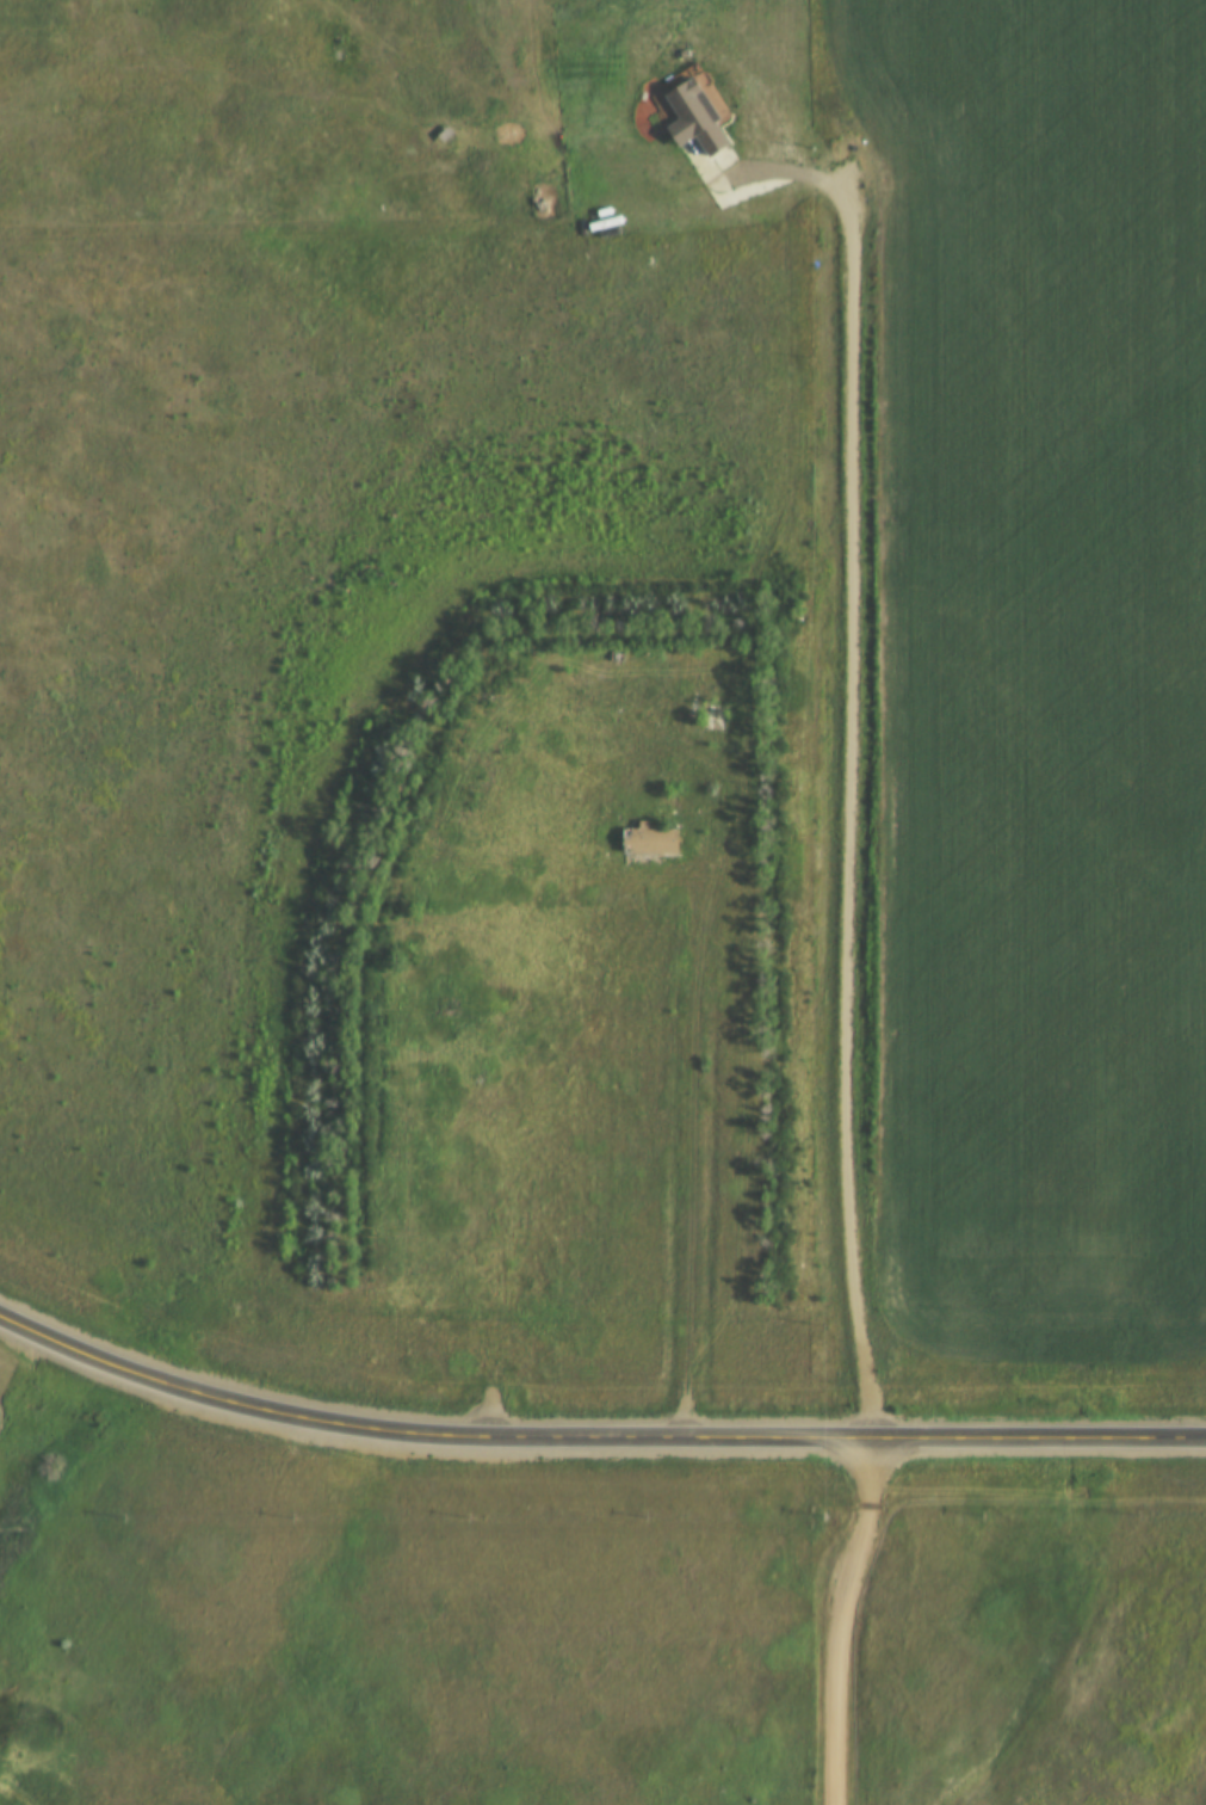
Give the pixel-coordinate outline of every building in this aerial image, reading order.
[(662,94),(687,78),(695,91),(691,93),(723,142),(705,154),(691,133),(675,142),(663,124),(676,116),(662,94)] [(633,820),(643,820),(643,828),(672,828),(672,854),(620,854),(620,828),(633,828),(633,820)]
